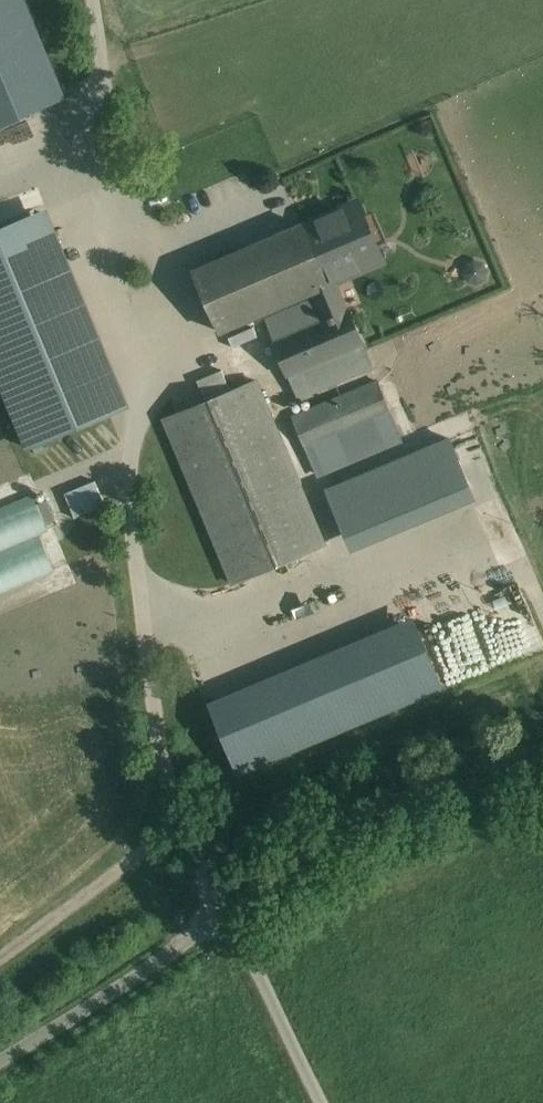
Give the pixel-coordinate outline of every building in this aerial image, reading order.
[(34,0),(0,0),(0,130),(76,97),(34,0)] [(357,202),(279,236),(194,272),(220,332),(267,312),(313,292),(336,283),(383,262),(357,202)] [(28,218),(110,414),(131,406),(48,210),(28,218)] [(28,218),(0,230),(0,379),(29,448),(110,414),(28,218)] [(292,383),(366,351),(349,310),(347,311),(336,283),(313,292),(324,321),(321,322),(274,342),(292,383)] [(274,342),(321,322),(313,302),(266,322),(274,342)] [(366,351),(292,383),(297,397),(372,365),(366,351)] [(257,381),(165,419),(233,584),(271,568),(326,545),(257,381)] [(379,382),(293,417),(307,450),(392,415),(379,382)] [(457,431),(474,430),(473,416),(456,418),(457,431)] [(347,477),(413,450),(408,440),(343,467),(347,477)] [(67,492),(78,517),(110,504),(99,478),(67,492)] [(0,508),(0,552),(46,533),(31,495),(0,508)] [(53,572),(40,539),(0,555),(0,593),(53,572)] [(239,771),(453,694),(425,617),(211,694),(239,771)]
